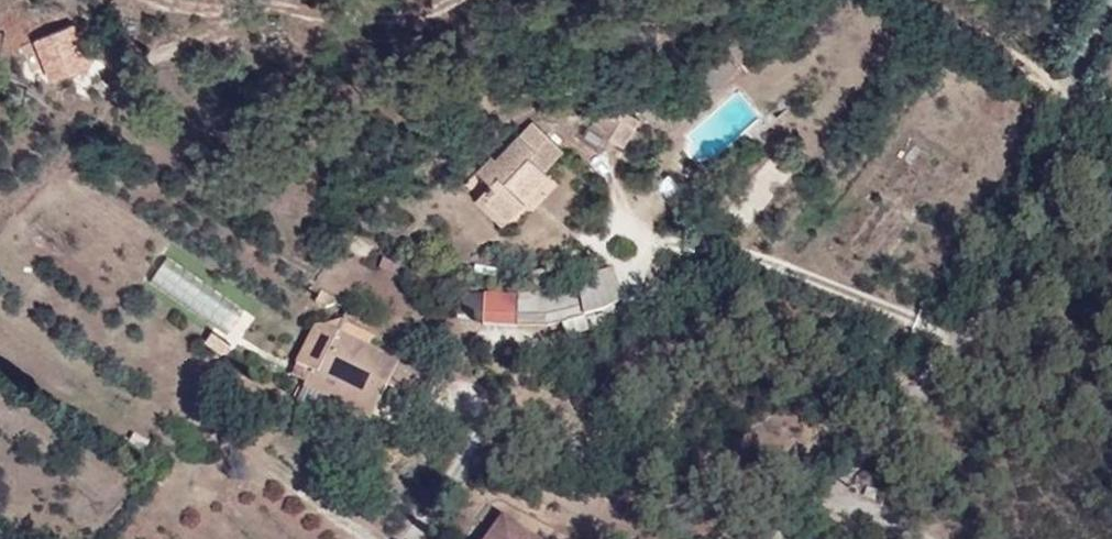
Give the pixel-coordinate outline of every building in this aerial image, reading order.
[(39,32),(50,76),(93,66),(82,21),(39,32)] [(618,117),(602,107),(591,126),(624,146),(640,120),(623,109),(618,117)] [(524,202),(550,174),(546,170),(564,151),(532,120),(496,159),(492,154),(478,169),(492,183),(476,199),(501,225),(524,202)] [(554,177),(550,174),(524,202),(530,208),(544,193),(542,190),(554,177)] [(170,255),(156,276),(233,329),(247,308),(170,255)] [(587,277),(560,283),(562,294),(581,292),(582,296),(585,316),(604,312),(603,308),(622,301),(610,268),(599,272),(597,260),(584,263),(587,277)] [(535,273),(538,293),(562,294),(560,283),(557,268),(535,273)] [(486,327),(546,326),(546,317),(517,316),(518,297),(486,296),(486,327)] [(567,320),(585,316),(582,296),(554,298),(518,297),(517,316),(546,317),(546,326),(567,322),(567,320)] [(354,398),(376,409),(387,385),(423,403),(435,380),(325,324),(315,326),(297,362),(312,370),(356,394),(354,398)] [(422,343),(401,331),(396,340),(416,352),(422,343)] [(371,419),(376,409),(354,398),(356,394),(312,370),(305,385),(371,419)] [(657,464),(642,457),(637,468),(652,475),(657,464)] [(878,490),(868,486),(865,496),(875,499),(878,490)] [(504,515),(487,538),(540,538),(504,515)]
